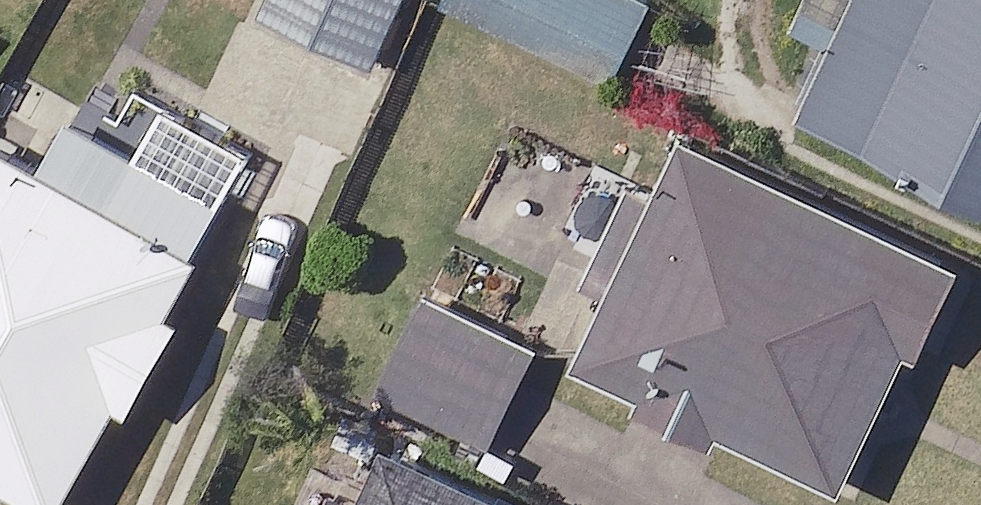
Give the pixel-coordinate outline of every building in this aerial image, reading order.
[(273,10),(386,61),(414,0),(277,0),(273,10)] [(622,76),(658,0),(463,0),(622,76)] [(807,29),(844,46),(814,109),(980,187),(980,0),(820,0),(807,29)] [(144,414),(198,314),(182,306),(264,155),(185,112),(159,160),(72,112),(59,136),(9,109),(0,126),(0,468),(69,504),(74,504),(128,406),(144,414)] [(658,390),(651,405),(731,443),(738,428),(860,485),(963,265),(694,138),(590,358),(658,390)] [(544,346),(435,296),(392,389),(501,439),(544,346)] [(401,454),(378,504),(517,504),(401,454)]
